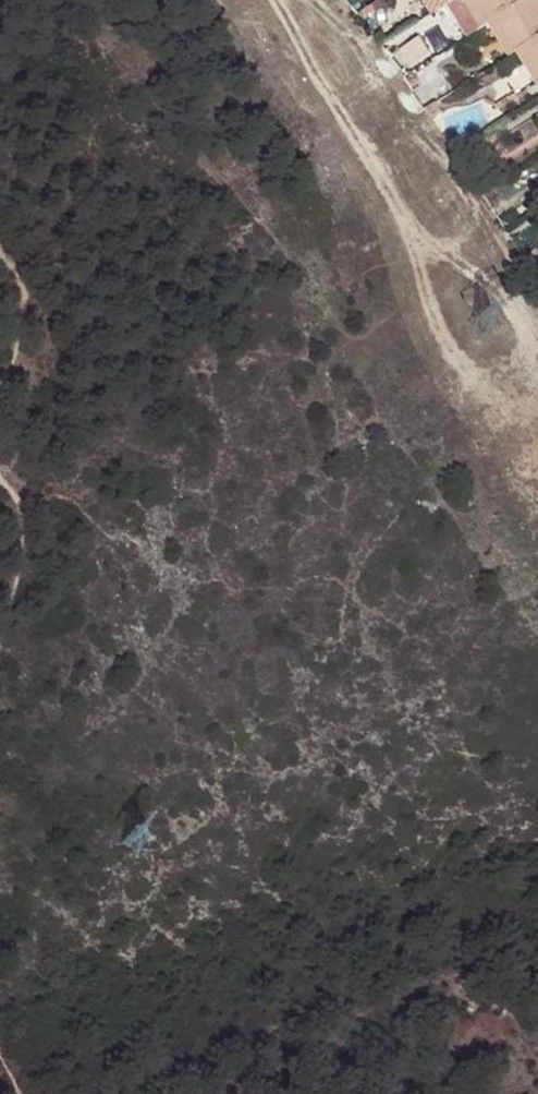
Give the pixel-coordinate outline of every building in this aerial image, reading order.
[(478,28),(484,24),(505,56),(512,52),(534,86),(537,83),(537,10),(536,11),(529,0),(460,0),(478,28)]
